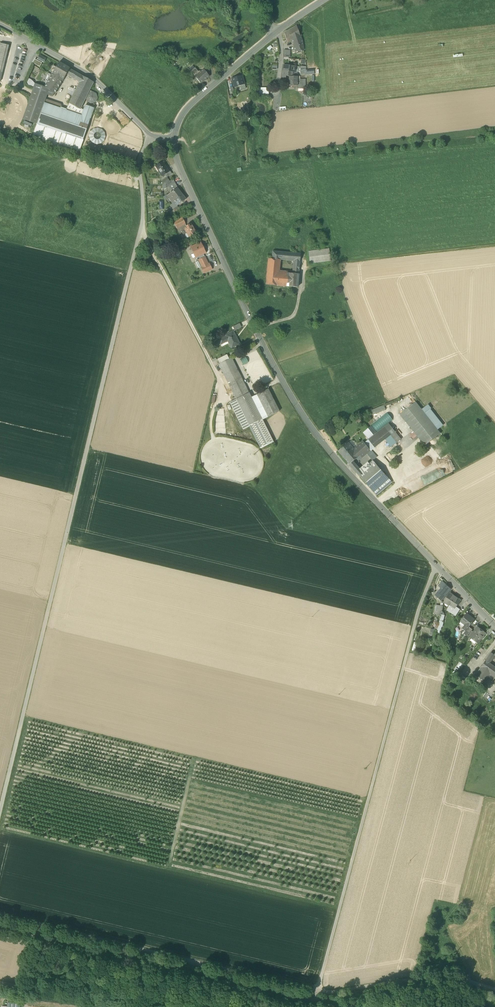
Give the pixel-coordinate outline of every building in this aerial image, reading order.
[(287,43),(291,41),(300,36),(296,26),(284,33),(287,43)] [(300,36),(291,41),(295,52),(303,50),(302,41),(300,36)] [(0,44),(0,82),(2,74),(9,45),(0,43),(0,44)] [(59,63),(52,73),(63,79),(66,75),(70,69),(59,63)] [(191,71),(200,83),(209,76),(203,70),(200,72),(199,71),(198,72),(195,68),(191,71)] [(66,75),(76,80),(79,74),(70,69),(66,75)] [(289,86),(297,86),(297,79),(297,77),(295,77),(295,74),(295,72),(283,71),(282,71),(282,78),(286,78),(286,76),(289,77),(289,86)] [(43,81),(47,83),(51,75),(47,73),(43,81)] [(63,79),(52,73),(51,75),(47,83),(44,87),(54,93),(55,93),(63,79)] [(80,109),(86,98),(88,93),(93,82),(82,76),(79,82),(69,103),(80,109)] [(234,87),(240,85),(244,84),(242,76),(232,79),(234,87)] [(35,84),(33,90),(47,95),(52,97),(54,93),(44,87),(43,86),(35,84)] [(23,119),(37,124),(44,103),(44,102),(45,100),(47,95),(33,90),(23,119)] [(92,92),(88,93),(86,98),(87,101),(87,102),(91,103),(95,102),(97,98),(96,94),(92,92)] [(62,105),(45,100),(44,102),(44,103),(61,108),(62,105)] [(61,108),(44,103),(37,124),(83,140),(94,108),(85,105),(83,111),(82,116),(66,110),(61,108)] [(69,103),(66,110),(82,116),(83,111),(80,109),(69,103)] [(83,140),(37,124),(32,138),(59,148),(60,145),(79,151),(83,140)] [(104,143),(103,128),(89,129),(90,144),(104,143)] [(156,166),(162,176),(165,174),(168,172),(165,166),(162,162),(156,166)] [(171,190),(172,192),(177,188),(178,188),(173,179),(166,183),(168,187),(170,191),(171,190)] [(168,205),(172,203),(179,197),(179,198),(183,195),(177,188),(172,192),(171,193),(170,192),(170,193),(167,195),(167,196),(169,198),(165,201),(168,205)] [(186,199),(183,195),(179,198),(179,197),(172,203),(172,204),(175,207),(177,206),(186,199)] [(173,210),(175,212),(179,209),(177,206),(175,207),(172,204),(170,205),(173,210)] [(174,222),(177,229),(186,224),(182,218),(174,222)] [(192,225),(189,227),(187,228),(184,229),(187,233),(185,234),(187,239),(196,234),(192,225)] [(190,247),(195,258),(203,254),(206,253),(201,242),(190,247)] [(308,252),(310,264),(330,261),(328,249),(308,252)] [(280,260),(293,261),(300,262),(300,254),(272,251),(271,259),(280,260)] [(202,267),(208,264),(204,257),(198,260),(202,267)] [(266,285),(277,285),(278,272),(280,260),(271,259),(268,259),(266,285)] [(201,268),(204,273),(212,269),(209,264),(208,264),(202,267),(201,268)] [(287,273),(278,272),(277,285),(287,286),(287,273)] [(297,287),(299,274),(292,274),(287,273),(287,286),(297,287)] [(227,340),(231,348),(239,344),(233,331),(225,335),(225,336),(218,339),(220,344),(227,340)] [(218,359),(220,364),(229,359),(227,355),(218,359)] [(246,394),(249,393),(231,358),(229,359),(246,394)] [(219,364),(236,399),(246,394),(229,359),(220,364),(219,364)] [(268,389),(251,397),(262,420),(279,411),(268,389)] [(262,420),(251,397),(249,393),(246,394),(236,399),(249,426),(262,420)] [(243,429),(249,426),(236,399),(229,402),(243,429)] [(441,434),(438,430),(422,410),(416,402),(400,415),(425,446),(441,434)] [(372,411),(374,415),(375,414),(386,410),(384,406),(372,411)] [(427,406),(422,410),(438,430),(442,426),(427,406)] [(273,442),(262,420),(249,426),(260,448),(273,442)] [(389,424),(385,427),(397,442),(401,439),(389,424)] [(367,437),(369,439),(376,433),(374,430),(371,427),(369,428),(363,433),(367,437)] [(391,447),(397,442),(385,427),(380,430),(387,438),(385,439),(391,447)] [(387,438),(380,430),(377,433),(376,433),(369,439),(368,439),(375,448),(385,439),(387,438)] [(375,448),(368,439),(365,443),(371,451),(375,448)] [(354,449),(351,446),(349,443),(348,442),(338,451),(349,464),(353,461),(360,456),(362,458),(367,454),(371,451),(365,443),(363,441),(357,446),(354,449)] [(367,454),(372,460),(376,457),(371,451),(367,454)] [(355,471),(360,477),(371,466),(368,463),(361,470),(359,468),(355,471)] [(375,463),(371,466),(360,477),(372,490),(376,495),(392,482),(375,463)] [(441,588),(440,589),(446,595),(451,589),(442,581),(439,584),(440,585),(439,587),(441,588)] [(441,601),(446,595),(440,589),(435,595),(441,601)] [(449,606),(455,596),(449,592),(444,602),(449,606)] [(449,606),(451,607),(455,608),(456,607),(461,600),(455,596),(449,606)] [(436,605),(435,610),(437,611),(442,612),(443,606),(443,603),(441,603),(440,606),(436,605)] [(451,607),(449,606),(447,610),(455,616),(456,616),(453,613),(453,612),(450,610),(451,607)] [(465,625),(468,627),(468,628),(469,627),(475,620),(467,613),(461,621),(465,625)] [(464,635),(467,636),(471,631),(472,629),(469,627),(468,628),(468,627),(466,631),(463,634),(464,635)] [(476,629),(473,632),(470,637),(471,638),(478,643),(482,639),(483,637),(483,636),(486,633),(479,628),(477,631),(476,629)] [(481,667),(494,677),(494,667),(490,663),(486,660),(481,667)] [(492,680),(494,677),(481,667),(476,675),(485,682),(488,677),(492,680)]
